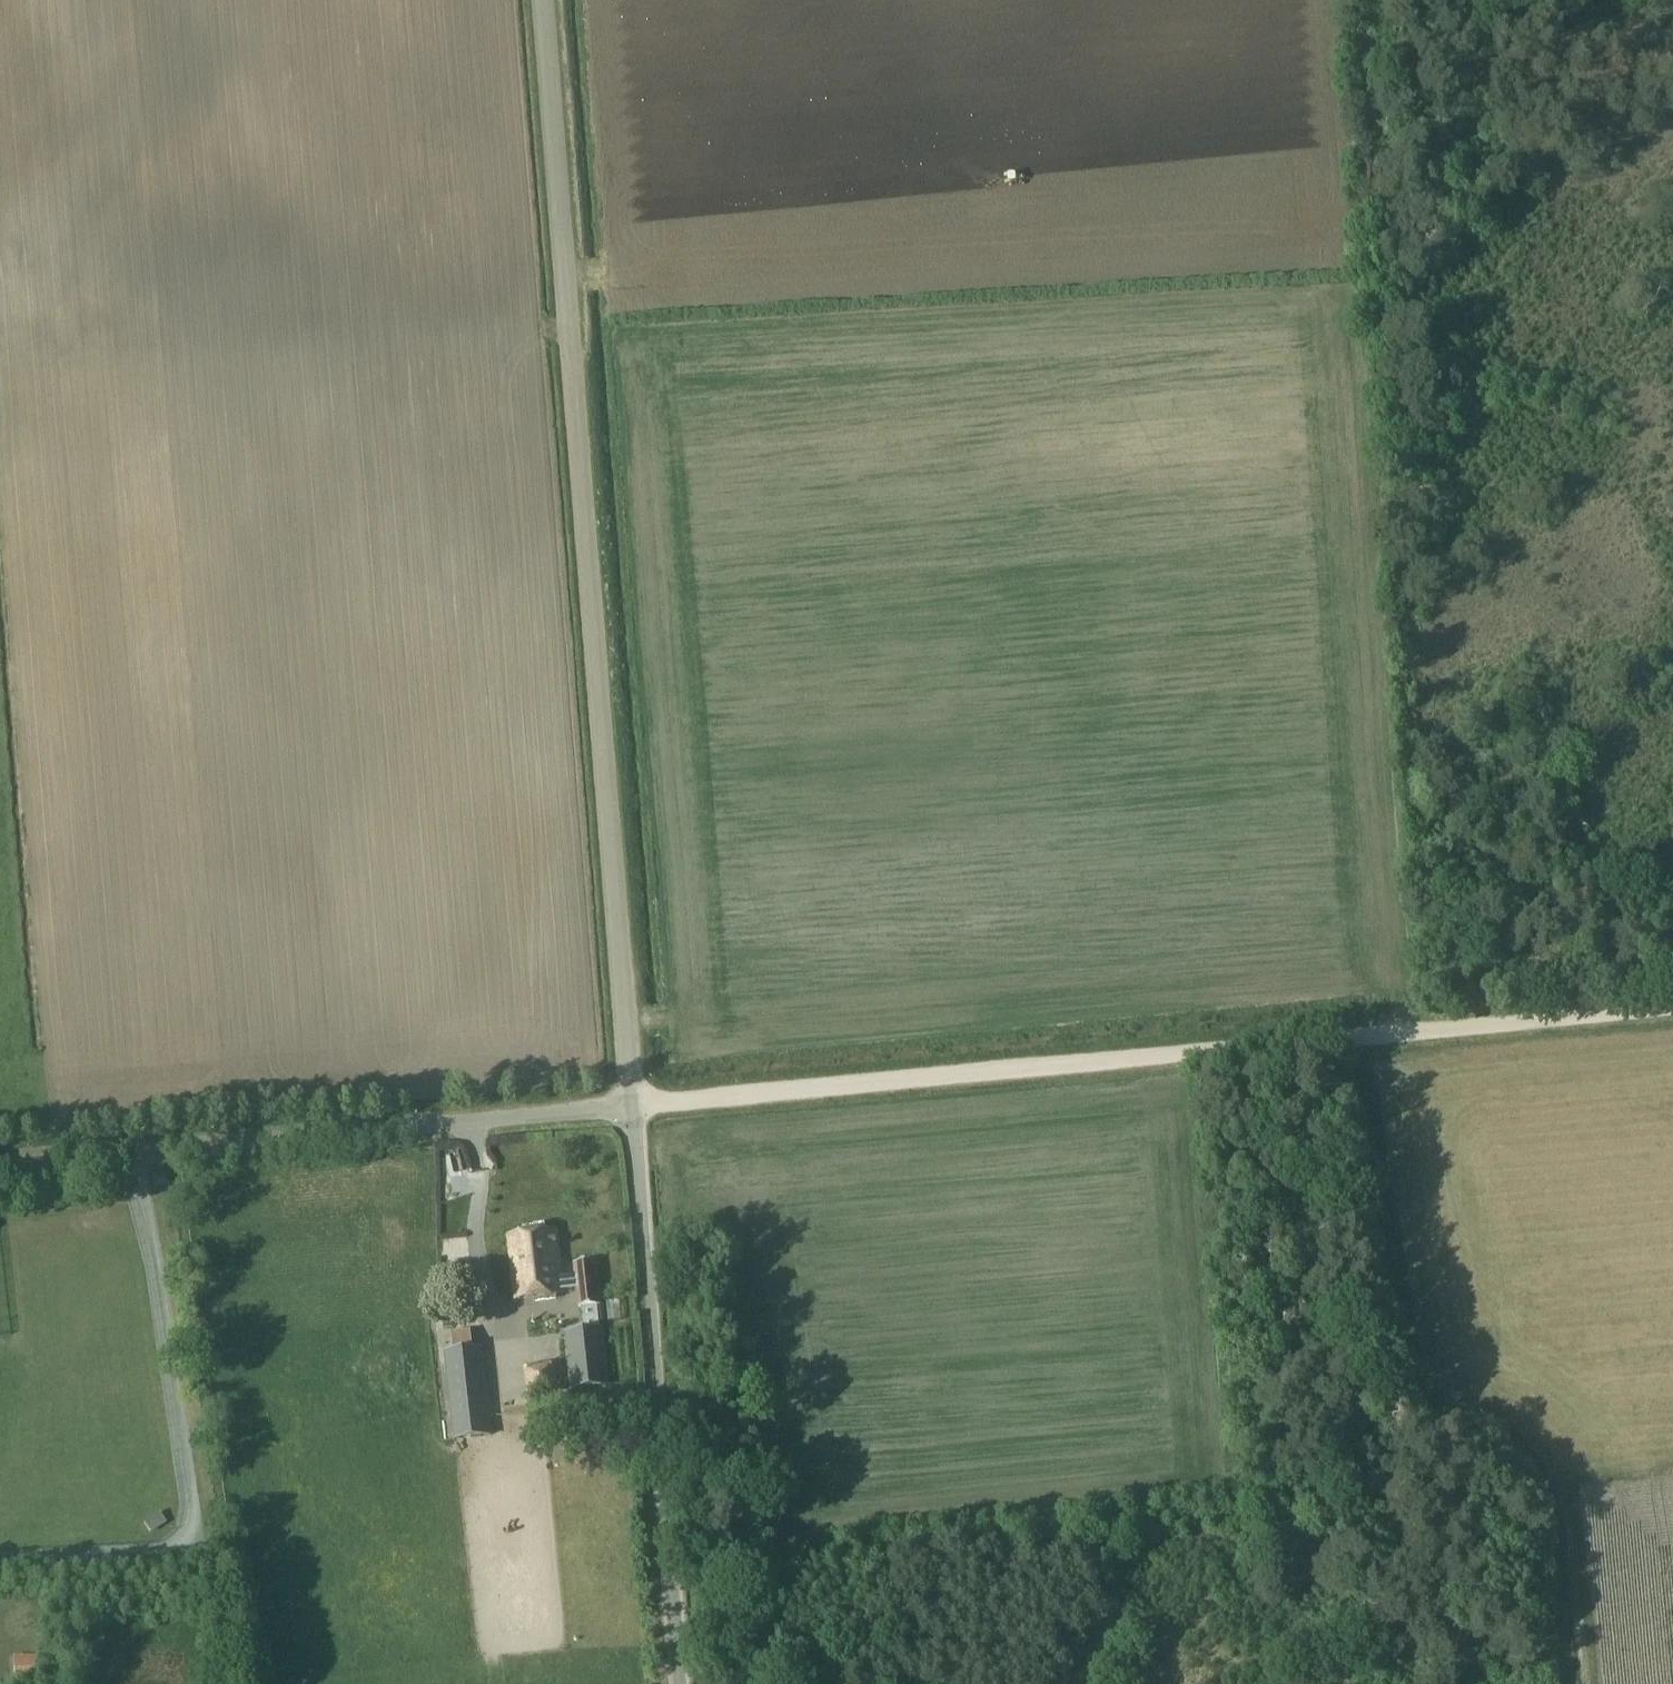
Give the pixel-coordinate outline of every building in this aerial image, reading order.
[(471,1229),(442,1233),(448,1271),(477,1267),(471,1229)] [(559,1278),(554,1231),(510,1236),(517,1298),(561,1293),(561,1290),(577,1288),(579,1308),(599,1305),(594,1261),(574,1263),(576,1276),(559,1278)] [(448,1327),(449,1344),(469,1343),(468,1326),(448,1327)] [(608,1384),(602,1329),(566,1333),(573,1388),(608,1384)] [(473,1349),(455,1351),(446,1352),(455,1439),(491,1435),(481,1348),(473,1349)] [(159,1512),(144,1522),(151,1532),(166,1523),(159,1512)] [(41,1654),(22,1655),(22,1681),(41,1680),(41,1654)]
